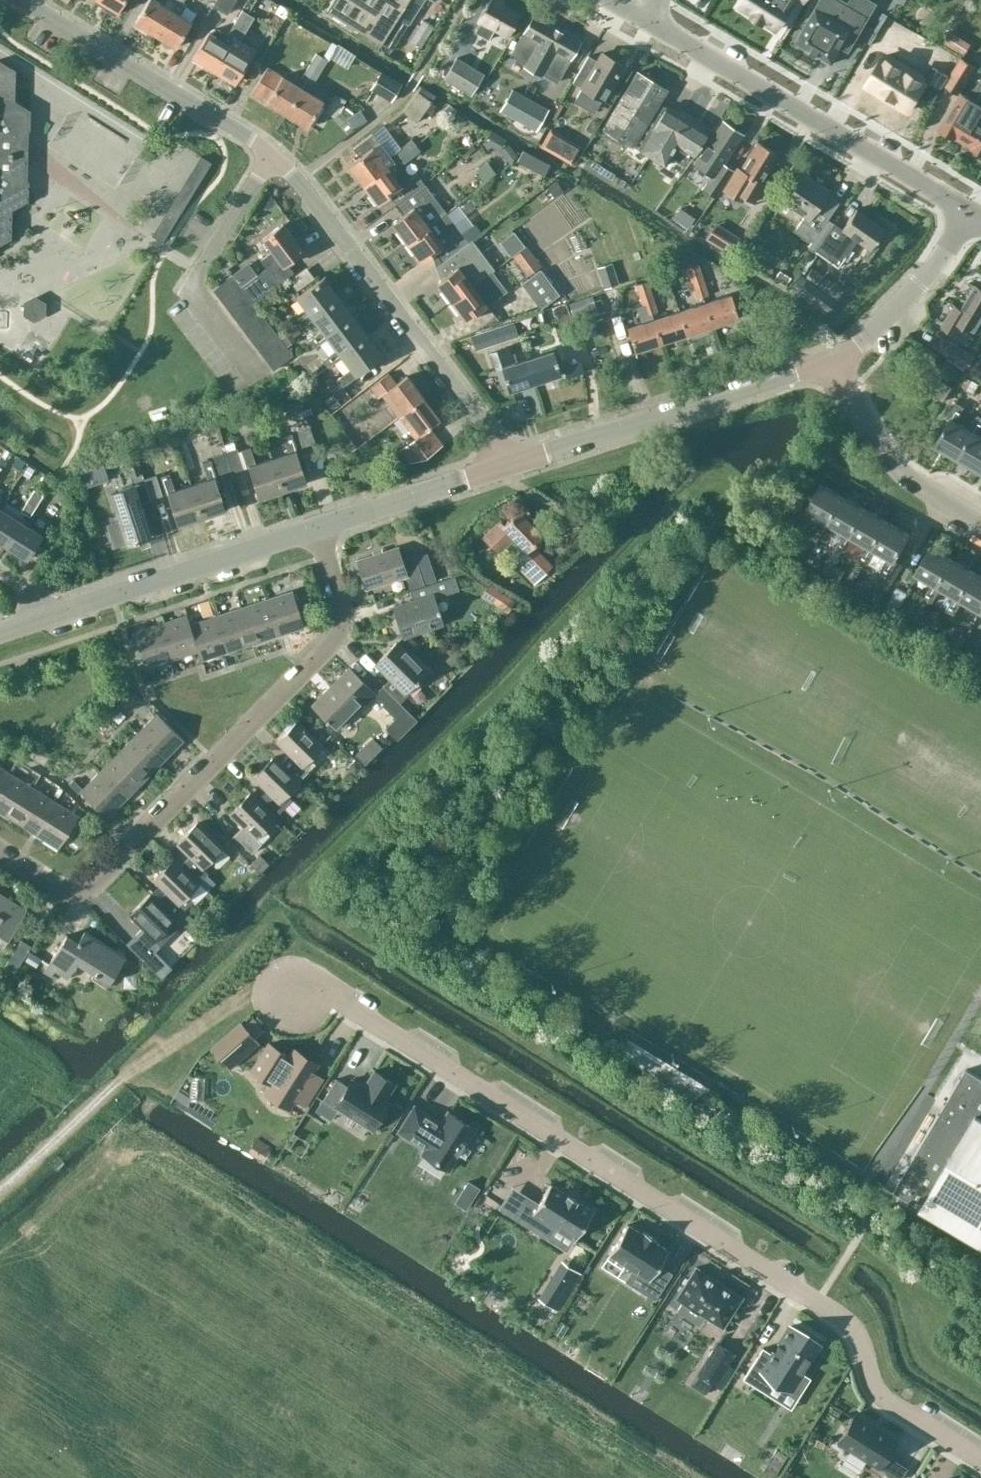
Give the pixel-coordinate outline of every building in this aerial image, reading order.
[(108,5),(105,9),(115,15),(117,11),(118,11),(120,8),(124,10),(130,0),(99,0),(108,5)] [(136,19),(135,21),(156,34),(165,19),(171,9),(175,2),(176,0),(167,0),(164,5),(156,0),(148,0),(136,19)] [(171,9),(165,19),(156,34),(176,46),(191,21),(187,19),(181,15),(186,5),(182,3),(177,0),(176,0),(175,2),(171,9)] [(227,11),(234,0),(217,0),(215,4),(227,11)] [(328,9),(348,20),(384,42),(408,0),(333,0),(328,9)] [(401,19),(406,22),(420,0),(409,0),(399,17),(401,19)] [(478,21),(481,23),(495,31),(506,38),(520,15),(495,0),(491,0),(478,21)] [(741,7),(742,7),(761,19),(760,19),(764,22),(764,21),(776,28),(776,29),(777,29),(795,0),(745,0),(741,7)] [(796,42),(811,51),(811,52),(812,52),(812,51),(817,54),(816,55),(817,55),(818,54),(833,63),(853,28),(860,32),(870,15),(844,0),(821,0),(796,42)] [(247,29),(253,19),(254,17),(248,14),(243,11),(236,22),(247,29)] [(535,15),(532,19),(511,57),(526,65),(525,67),(542,76),(543,74),(558,83),(581,41),(535,15)] [(399,17),(383,43),(392,49),(408,23),(406,22),(401,19),(399,17)] [(424,20),(411,41),(421,48),(434,27),(424,20)] [(888,20),(873,45),(887,53),(901,28),(888,20)] [(240,40),(247,29),(236,22),(229,33),(225,31),(223,33),(215,28),(209,32),(193,56),(214,69),(229,44),(234,36),(240,40)] [(490,40),(495,31),(481,23),(475,32),(490,40)] [(235,82),(250,57),(255,49),(240,40),(234,36),(229,44),(214,69),(235,82)] [(588,55),(573,81),(583,87),(577,99),(597,110),(603,99),(604,100),(624,65),(603,53),(598,61),(588,55)] [(301,78),(307,82),(322,57),(316,54),(301,78)] [(882,59),(867,85),(910,110),(919,94),(926,83),(927,81),(884,55),(882,59)] [(329,61),(322,57),(307,82),(314,86),(329,61)] [(945,87),(946,87),(959,95),(977,66),(962,57),(947,81),(944,86),(945,87)] [(458,58),(444,79),(472,94),(485,73),(458,58)] [(10,237),(11,208),(26,200),(30,109),(14,100),(14,70),(0,60),(0,243),(10,237)] [(252,92),(287,114),(302,89),(267,68),(252,92)] [(382,72),(371,87),(390,101),(402,85),(382,72)] [(677,145),(693,154),(707,131),(659,102),(666,90),(637,73),(603,130),(664,166),(677,145)] [(971,99),(961,93),(940,129),(964,143),(980,113),(980,82),(971,99)] [(327,95),(317,88),(312,96),(322,102),(327,95)] [(322,102),(312,96),(302,89),(287,114),(307,126),(322,102)] [(514,90),(502,111),(540,132),(551,111),(514,90)] [(346,100),(335,93),(328,105),(338,111),(346,100)] [(418,93),(404,111),(403,113),(417,123),(432,103),(418,93)] [(964,143),(980,153),(980,113),(964,143)] [(723,162),(743,133),(723,120),(693,163),(711,175),(702,188),(714,196),(733,169),(723,162)] [(582,147),(553,129),(544,143),(573,161),(582,147)] [(363,186),(393,163),(389,157),(386,153),(379,143),(374,135),(372,134),(353,148),(354,150),(360,157),(349,166),(363,186)] [(411,141),(400,149),(409,159),(419,151),(411,141)] [(751,206),(765,184),(761,182),(778,154),(757,141),(740,169),(737,167),(723,189),(751,206)] [(378,205),(389,197),(394,204),(424,182),(417,172),(408,179),(399,166),(409,159),(400,149),(389,157),(393,163),(363,186),(378,205)] [(795,230),(812,242),(828,219),(839,203),(828,195),(831,190),(804,172),(784,201),(805,216),(795,230)] [(446,212),(438,201),(424,182),(394,204),(403,215),(392,223),(407,242),(428,226),(446,212)] [(467,226),(480,218),(467,197),(454,205),(467,226)] [(842,229),(828,219),(812,242),(808,247),(839,268),(858,241),(871,250),(885,229),(856,209),(842,229)] [(469,242),(455,225),(446,212),(428,226),(407,242),(422,262),(432,254),(440,264),(469,242)] [(241,286),(247,294),(254,303),(293,273),(286,263),(303,251),(283,225),(263,241),(271,252),(261,260),(266,267),(241,286)] [(714,228),(707,238),(730,253),(739,239),(729,232),(726,236),(714,228)] [(445,277),(437,282),(452,302),(473,286),(473,284),(492,269),(470,241),(469,242),(440,264),(437,266),(445,277)] [(526,247),(515,255),(529,275),(540,266),(526,247)] [(249,280),(265,266),(254,254),(238,267),(249,280)] [(613,262),(599,266),(607,287),(621,282),(613,262)] [(696,298),(708,294),(699,264),(687,267),(696,298)] [(536,300),(555,286),(542,268),(523,283),(536,300)] [(213,290),(220,299),(240,284),(233,275),(213,290)] [(300,330),(314,320),(341,299),(324,277),(297,298),(308,312),(294,323),(300,330)] [(827,293),(805,278),(796,290),(818,306),(827,293)] [(646,314),(658,310),(648,280),(636,284),(646,314)] [(247,294),(241,286),(240,284),(220,299),(227,308),(247,294)] [(467,321),(488,305),(506,291),(501,284),(483,298),(473,286),(452,302),(467,321)] [(978,286),(964,309),(956,304),(943,325),(948,328),(958,333),(964,323),(976,331),(980,322),(980,287),(978,286)] [(247,294),(227,308),(234,317),(254,303),(247,294)] [(732,294),(705,302),(712,326),(739,317),(732,294)] [(35,299),(26,304),(26,313),(34,318),(42,315),(43,305),(35,299)] [(314,349),(328,339),(355,318),(341,299),(314,320),(322,331),(308,342),(314,349)] [(594,301),(571,309),(575,321),(599,313),(594,301)] [(687,334),(712,326),(705,302),(680,310),(687,334)] [(254,303),(234,317),(241,326),(261,312),(254,303)] [(680,310),(654,319),(661,342),(687,334),(680,310)] [(267,320),(261,312),(241,326),(248,335),(267,320)] [(571,314),(560,317),(567,340),(578,336),(571,314)] [(329,368),(343,358),(370,337),(355,318),(328,339),(337,350),(323,361),(329,368)] [(654,319),(628,327),(635,350),(661,342),(654,319)] [(267,320),(248,335),(255,344),(274,329),(267,320)] [(495,328),(498,339),(519,332),(515,322),(495,328)] [(255,344),(261,353),(281,338),(274,329),(255,344)] [(383,354),(370,337),(343,358),(351,369),(337,380),(343,387),(358,376),(357,374),(383,354)] [(261,353),(268,361),(287,346),(281,338),(261,353)] [(952,341),(946,352),(968,366),(975,355),(952,341)] [(287,346),(268,361),(275,370),(294,356),(287,346)] [(502,368),(510,391),(536,383),(529,359),(514,364),(508,347),(503,348),(491,352),(497,370),(502,368)] [(555,351),(529,359),(536,383),(562,374),(555,351)] [(581,362),(564,368),(567,378),(585,372),(581,362)] [(388,391),(405,412),(424,398),(408,376),(396,384),(388,373),(371,386),(379,398),(388,391)] [(940,377),(931,392),(945,400),(953,385),(940,377)] [(441,420),(424,398),(405,412),(405,413),(399,418),(408,430),(414,425),(420,433),(399,449),(410,462),(425,458),(442,445),(430,428),(441,420)] [(950,419),(936,445),(959,458),(975,432),(970,429),(957,421),(965,407),(957,402),(948,418),(950,419)] [(970,429),(975,432),(959,458),(980,471),(980,470),(980,435),(978,434),(980,429),(980,417),(979,415),(970,429)] [(308,425),(298,428),(305,449),(316,445),(308,425)] [(288,453),(272,458),(282,491),(306,483),(296,452),(298,451),(292,433),(283,436),(288,453)] [(259,498),(282,491),(272,458),(256,464),(250,447),(242,450),(247,468),(249,467),(259,498)] [(237,448),(226,452),(233,472),(244,468),(237,448)] [(221,476),(233,472),(226,452),(214,456),(221,476)] [(130,476),(142,472),(135,454),(123,458),(130,476)] [(208,479),(191,485),(201,517),(225,509),(215,478),(217,478),(211,460),(202,463),(208,479)] [(103,464),(77,473),(80,483),(82,488),(108,480),(103,464)] [(28,466),(23,475),(29,478),(34,470),(28,466)] [(168,494),(178,525),(201,517),(191,485),(175,490),(169,474),(160,477),(166,494),(168,494)] [(156,475),(145,479),(152,498),(163,495),(156,475)] [(807,508),(806,509),(823,519),(815,533),(824,538),(832,524),(827,521),(843,495),(822,483),(807,508)] [(119,520),(107,524),(115,547),(127,543),(151,536),(140,503),(144,502),(139,485),(118,491),(111,494),(116,510),(119,520)] [(34,489),(27,500),(36,505),(43,494),(34,489)] [(843,495),(827,521),(832,524),(846,532),(838,546),(845,550),(853,536),(849,534),(865,507),(843,495)] [(30,516),(36,505),(27,500),(20,510),(30,516)] [(514,537),(522,544),(514,553),(529,569),(541,558),(531,548),(543,536),(529,521),(534,516),(525,507),(520,512),(519,510),(503,525),(500,522),(484,538),(499,552),(514,537)] [(865,507),(849,534),(853,536),(867,544),(859,558),(867,563),(875,549),(871,547),(886,520),(865,507)] [(0,510),(0,542),(6,546),(20,523),(0,510)] [(886,520),(871,547),(875,549),(889,557),(881,571),(889,575),(897,561),(895,559),(901,549),(910,534),(901,528),(886,520)] [(27,559),(42,536),(20,523),(6,546),(27,559)] [(930,545),(915,572),(932,582),(924,596),(932,601),(941,587),(936,584),(952,558),(930,545)] [(367,588),(406,575),(411,589),(425,585),(416,557),(402,561),(398,547),(358,560),(367,588)] [(543,555),(541,558),(529,569),(514,553),(513,551),(507,556),(535,586),(554,566),(543,555)] [(952,558),(936,584),(941,587),(955,595),(946,609),(954,614),(963,600),(959,597),(974,571),(952,558)] [(897,561),(889,575),(894,579),(903,564),(897,561)] [(959,597),(963,600),(976,608),(968,622),(976,626),(980,618),(980,610),(980,609),(980,575),(974,571),(959,597)] [(454,577),(434,583),(411,591),(415,602),(395,608),(404,635),(442,623),(434,596),(440,594),(441,596),(458,591),(454,577)] [(293,591),(267,599),(279,635),(304,626),(293,591)] [(253,643),(279,635),(267,599),(241,608),(253,643)] [(241,608),(215,616),(227,651),(253,643),(241,608)] [(172,659),(198,651),(198,650),(190,624),(186,615),(160,623),(172,659)] [(198,650),(198,651),(201,660),(227,651),(215,616),(190,624),(198,650)] [(146,667),(172,659),(160,623),(134,631),(146,667)] [(384,687),(389,692),(401,703),(410,694),(407,691),(427,671),(398,643),(378,663),(392,678),(384,687)] [(349,668),(314,704),(339,729),(365,703),(370,707),(377,700),(396,718),(386,728),(398,740),(418,720),(401,703),(389,692),(381,699),(349,668)] [(158,714),(139,734),(165,760),(185,740),(158,714)] [(278,742),(291,755),(283,764),(300,781),(309,772),(307,771),(315,763),(311,759),(324,746),(322,743),(330,734),(317,721),(308,730),(299,721),(278,742)] [(146,779),(165,760),(139,734),(120,753),(146,779)] [(120,753),(101,772),(127,799),(146,779),(120,753)] [(267,791),(259,800),(276,817),(285,808),(287,810),(294,802),(286,795),(300,781),(283,764),(276,757),(255,779),(267,791)] [(11,774),(0,767),(0,791),(11,774)] [(101,772),(82,792),(108,818),(127,799),(101,772)] [(14,820),(34,788),(11,774),(0,791),(0,811),(14,820)] [(14,820),(37,834),(57,803),(34,788),(14,820)] [(231,814),(244,827),(236,836),(252,852),(269,834),(264,829),(276,817),(259,800),(252,793),(231,814)] [(80,817),(57,803),(37,834),(60,849),(80,817)] [(178,844),(191,857),(183,865),(200,883),(208,890),(216,881),(203,869),(224,848),(199,823),(178,844)] [(200,883),(183,865),(176,859),(155,880),(168,893),(159,901),(177,918),(185,927),(193,918),(179,904),(200,883)] [(5,945),(27,911),(0,893),(0,942),(5,945)] [(171,938),(164,931),(177,918),(159,901),(153,895),(132,916),(145,928),(136,937),(134,936),(126,944),(160,977),(170,968),(155,953),(162,946),(163,947),(168,946),(171,943),(171,940),(171,938)] [(126,957),(84,931),(77,941),(67,935),(44,972),(52,978),(55,971),(69,980),(78,963),(95,973),(92,978),(107,987),(110,982),(126,957)] [(22,940),(5,967),(16,974),(33,947),(22,940)] [(220,1040),(210,1048),(224,1064),(234,1056),(255,1038),(241,1022),(220,1040)] [(635,1033),(626,1051),(703,1091),(712,1073),(635,1033)] [(268,1043),(251,1070),(252,1071),(271,1083),(267,1089),(291,1104),(295,1097),(305,1103),(322,1078),(312,1071),(316,1065),(292,1050),(288,1056),(268,1043)] [(894,1192),(933,1215),(980,1243),(980,1076),(967,1068),(894,1192)] [(394,1082),(374,1069),(364,1086),(351,1078),(347,1085),(336,1078),(323,1098),(334,1105),(372,1129),(389,1102),(384,1099),(394,1082)] [(441,1123),(414,1106),(398,1131),(425,1148),(423,1152),(448,1168),(474,1128),(448,1112),(441,1123)] [(470,1180),(457,1200),(467,1206),(480,1186),(470,1180)] [(575,1238),(593,1210),(576,1200),(576,1199),(568,1193),(567,1194),(550,1184),(538,1203),(526,1195),(515,1213),(548,1234),(554,1225),(575,1238)] [(672,1272),(658,1264),(668,1250),(654,1241),(656,1238),(643,1230),(641,1233),(627,1224),(609,1253),(649,1278),(641,1291),(655,1299),(672,1272)] [(741,1296),(696,1267),(676,1297),(682,1301),(677,1310),(699,1324),(704,1315),(722,1326),(741,1296)] [(559,1272),(541,1299),(557,1309),(574,1282),(559,1272)] [(772,1353),(762,1347),(743,1378),(762,1390),(771,1376),(800,1394),(810,1377),(801,1371),(818,1343),(790,1325),(772,1353)] [(717,1343),(697,1373),(720,1388),(733,1368),(728,1364),(734,1354),(717,1343)] [(896,1440),(854,1413),(837,1440),(897,1477),(901,1477),(908,1467),(887,1454),(896,1440)]
